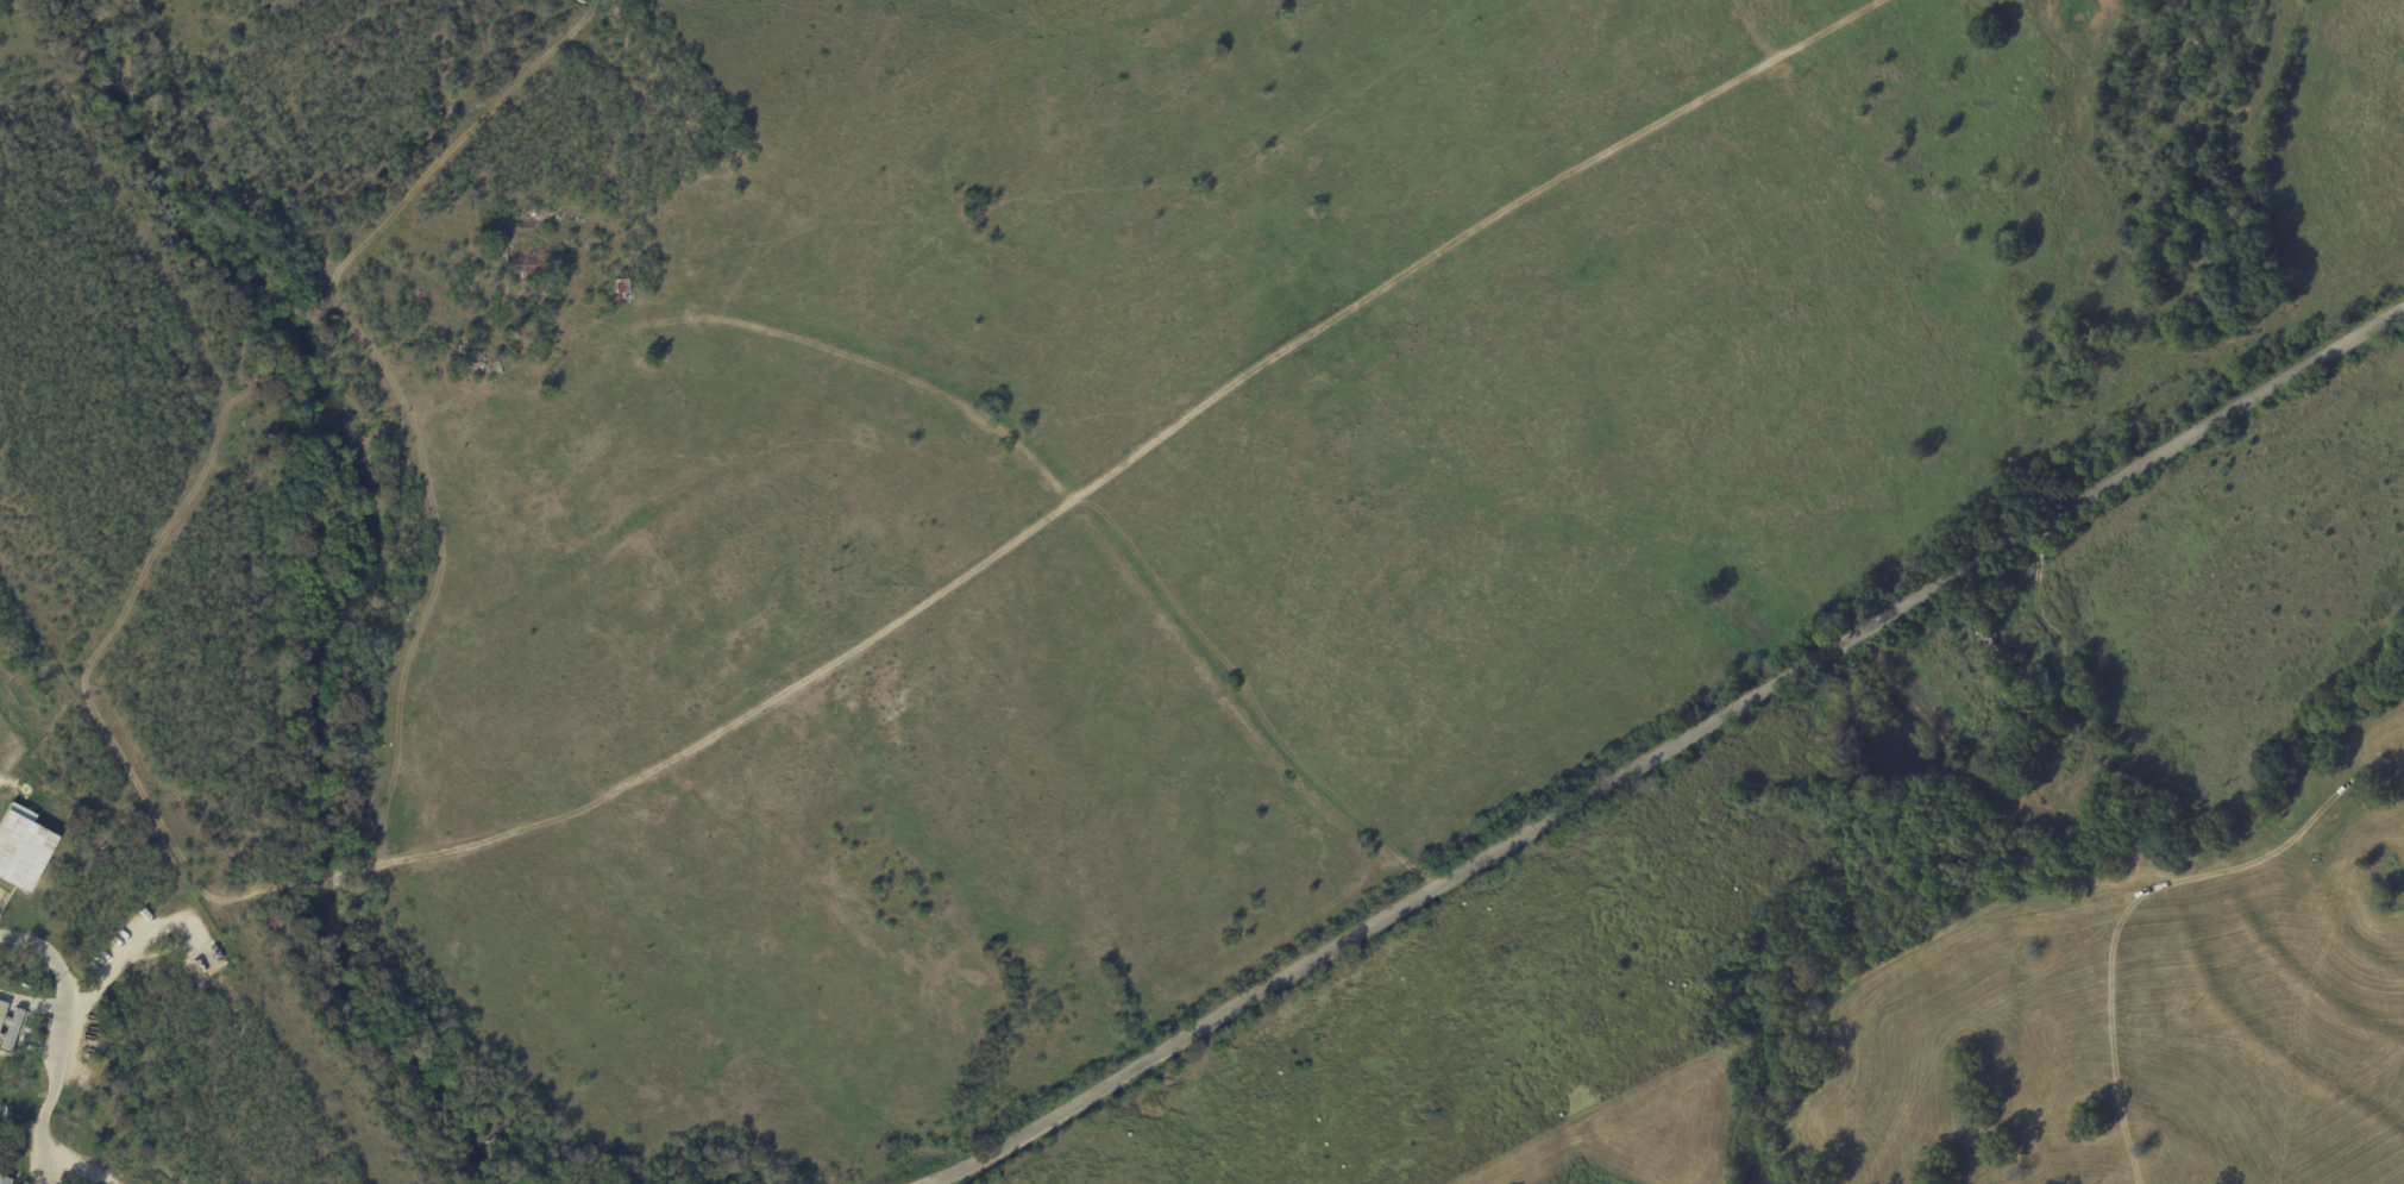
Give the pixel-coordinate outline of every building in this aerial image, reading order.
[(32,821),(35,813),(8,803),(5,810),(32,821)] [(29,892),(55,834),(0,809),(0,810),(0,879),(29,892)] [(6,1025),(0,1047),(10,1050),(22,1010),(13,1007),(9,1018),(2,1015),(6,1002),(0,1001),(0,1023),(6,1025)] [(0,1176),(0,1183),(9,1183),(11,1179),(0,1176)]
